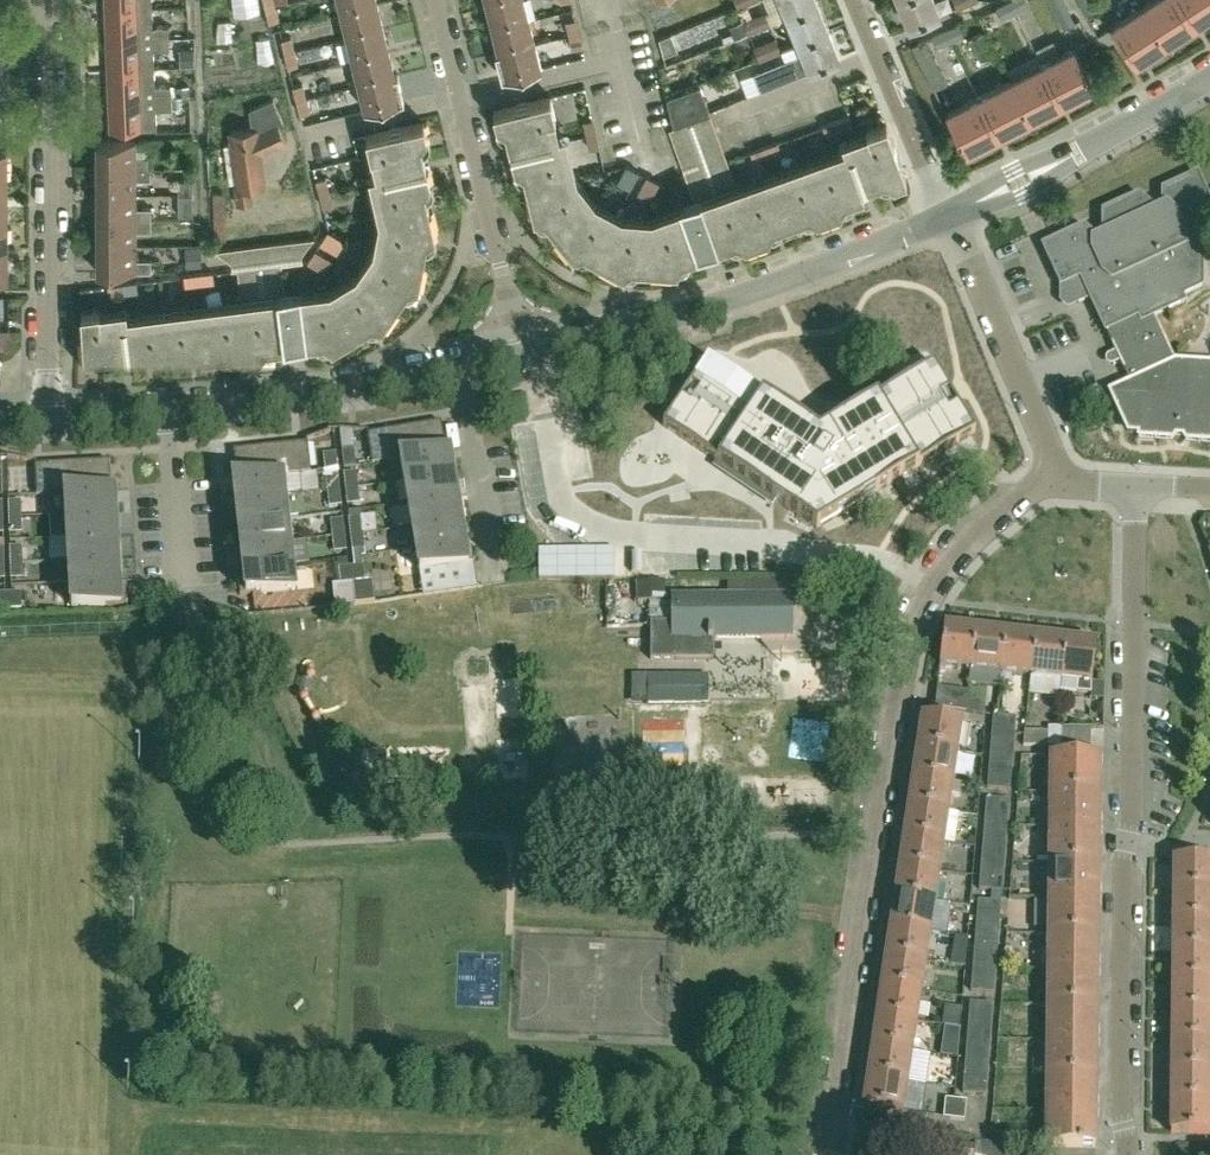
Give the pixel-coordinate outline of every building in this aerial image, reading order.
[(105,8),(151,6),(151,0),(104,0),(105,8)] [(242,19),(257,19),(257,0),(242,0),(242,19)] [(376,0),(338,0),(341,14),(377,5),(376,0)] [(523,0),(507,0),(486,5),(492,29),(528,20),(523,0)] [(816,4),(815,0),(779,0),(786,17),(816,4)] [(932,0),(897,0),(896,0),(907,27),(938,15),(932,0)] [(1019,9),(1028,5),(1025,0),(1008,0),(995,7),(1001,19),(1019,9)] [(1085,14),(1097,8),(1093,0),(1077,0),(1085,14)] [(1178,0),(1150,0),(1140,6),(1164,43),(1194,24),(1178,0)] [(1194,24),(1209,13),(1209,0),(1178,0),(1194,24)] [(1064,1),(1052,7),(1063,29),(1075,22),(1064,1)] [(276,4),(266,7),(269,20),(279,18),(276,5),(276,4)] [(816,4),(786,17),(797,43),(827,30),(816,4)] [(377,5),(341,14),(347,37),(383,28),(377,5)] [(151,6),(105,8),(106,38),(169,36),(168,24),(152,25),(151,6)] [(1110,26),(1134,63),(1164,43),(1140,6),(1110,26)] [(770,24),(769,23),(764,12),(743,21),(748,34),(770,24)] [(565,21),(568,35),(577,33),(573,19),(565,21)] [(534,44),(528,20),(492,29),(498,53),(534,44)] [(237,42),(238,21),(225,21),(224,42),(237,42)] [(963,35),(958,23),(931,35),(936,46),(963,35)] [(389,52),(383,28),(347,37),(353,61),(389,52)] [(827,30),(797,43),(801,52),(751,72),(759,90),(839,57),(827,30)] [(980,60),(994,53),(983,31),(969,38),(980,60)] [(577,33),(568,35),(572,49),(580,47),(577,33)] [(169,36),(106,38),(107,69),(153,67),(153,48),(169,48),(169,36)] [(292,36),(282,39),(285,52),(295,50),(292,36)] [(780,51),(780,50),(775,38),(754,47),(759,60),(780,51)] [(540,68),(534,44),(498,53),(498,54),(495,54),(501,77),(540,68)] [(1061,104),(1093,87),(1074,49),(1042,65),(1061,104)] [(295,50),(285,52),(289,65),(298,63),(295,50)] [(394,74),(389,52),(353,61),(358,85),(398,75),(397,73),(394,74)] [(1061,104),(1042,65),(1009,81),(1029,120),(1061,104)] [(153,67),(107,69),(108,99),(171,97),(170,84),(154,85),(153,67)] [(398,75),(358,85),(364,109),(401,100),(399,92),(402,91),(398,75)] [(1029,120),(1009,81),(977,97),(997,136),(1029,120)] [(303,83),(293,86),(297,100),(307,98),(303,83)] [(672,124),(673,127),(709,114),(699,85),(666,97),(672,124)] [(589,205),(569,178),(559,140),(552,142),(546,118),(554,116),(550,96),(492,110),(496,123),(504,128),(513,166),(514,166),(522,171),(533,215),(534,215),(543,217),(571,253),(572,252),(581,250),(622,272),(622,271),(630,265),(676,268),(676,267),(680,259),(735,239),(743,243),(743,244),(768,235),(768,234),(772,226),(807,213),(815,217),(816,218),(840,209),(844,200),(863,193),(860,187),(884,178),(892,182),(892,183),(905,178),(885,123),(865,130),(868,138),(851,144),(853,151),(738,192),(709,114),(673,127),(668,129),(696,207),(651,223),(618,221),(589,205)] [(171,97),(108,99),(109,129),(156,127),(155,108),(171,108),(171,97)] [(997,136),(977,97),(945,113),(965,152),(997,136)] [(307,98),(297,100),(300,113),(310,110),(307,98)] [(261,153),(285,141),(278,125),(283,122),(273,99),(249,110),(251,127),(230,130),(237,182),(236,183),(238,203),(252,201),(250,188),(265,186),(261,153)] [(850,116),(822,126),(825,135),(853,125),(850,116)] [(583,121),(589,149),(598,147),(592,119),(583,121)] [(214,250),(218,253),(230,262),(231,270),(236,269),(241,306),(120,321),(119,314),(100,316),(99,308),(80,310),(83,369),(99,367),(105,359),(129,356),(130,363),(150,361),(157,367),(183,364),(183,363),(189,356),(226,351),(234,357),(259,354),(265,346),(323,339),(330,344),(331,345),(370,321),(379,324),(380,324),(407,286),(416,284),(417,285),(425,239),(433,234),(434,234),(423,189),(428,181),(429,181),(420,143),(425,135),(426,135),(422,121),(365,135),(370,155),(378,153),(383,177),(377,179),(386,217),(379,249),(360,277),(332,294),(285,300),(280,264),(302,261),(301,254),(313,237),(313,236),(312,237),(215,249),(214,249),(214,250)] [(197,136),(179,137),(179,153),(198,152),(197,136)] [(96,168),(150,168),(150,156),(134,156),(134,141),(96,141),(96,168)] [(778,142),(749,152),(752,161),(781,151),(778,142)] [(626,165),(617,181),(630,188),(638,171),(626,165)] [(96,194),(134,193),(134,180),(150,180),(150,168),(96,168),(96,194)] [(650,198),(659,182),(646,175),(637,192),(650,198)] [(1114,365),(1120,362),(1132,388),(1113,396),(1111,392),(1110,393),(1125,427),(1126,429),(1127,430),(1129,431),(1130,432),(1131,433),(1133,433),(1139,434),(1138,438),(1172,440),(1175,436),(1183,436),(1185,441),(1209,442),(1209,365),(1175,363),(1154,317),(1184,303),(1182,297),(1202,287),(1202,249),(1197,249),(1197,216),(1209,210),(1209,196),(1207,197),(1197,175),(1163,191),(1163,208),(1155,211),(1138,197),(1103,213),(1103,236),(1096,239),(1083,228),(1043,247),(1064,293),(1072,289),(1078,304),(1090,298),(1115,353),(1109,356),(1114,365)] [(324,206),(332,204),(325,177),(318,179),(324,206)] [(177,179),(178,193),(192,193),(192,179),(177,179)] [(213,238),(225,238),(225,192),(212,193),(213,238)] [(96,219),(150,219),(150,207),(134,207),(134,193),(96,194),(96,219)] [(178,193),(178,215),(192,214),(192,193),(178,193)] [(96,245),(134,245),(134,231),(150,231),(150,219),(96,219),(96,245)] [(335,252),(344,240),(329,230),(321,242),(335,252)] [(96,271),(150,271),(150,258),(134,258),(134,245),(96,245),(96,271)] [(323,271),(332,259),(317,248),(308,260),(323,271)] [(214,281),(212,271),(184,274),(185,284),(214,281)] [(109,294),(137,290),(136,280),(107,284),(109,294)] [(0,330),(0,344),(8,344),(8,330),(0,330)] [(708,360),(663,427),(817,530),(975,435),(933,365),(819,435),(708,360)] [(590,412),(595,439),(612,436),(607,409),(606,410),(590,412)] [(372,465),(400,460),(446,451),(441,423),(415,427),(415,431),(407,432),(407,428),(367,435),(372,465)] [(283,476),(311,473),(308,443),(268,448),(268,451),(260,452),(260,448),(233,451),(237,480),(282,476),(283,476)] [(356,467),(354,449),(342,451),(343,468),(356,467)] [(400,460),(404,482),(453,473),(451,459),(447,459),(446,451),(400,460)] [(323,455),(325,471),(337,470),(336,453),(323,455)] [(111,491),(111,490),(109,462),(83,463),(83,467),(75,467),(75,464),(35,466),(37,496),(57,495),(65,493),(111,491)] [(344,474),(346,489),(358,488),(356,472),(344,474)] [(456,488),(453,473),(404,482),(408,504),(453,497),(452,489),(456,488)] [(326,476),(327,492),(340,490),(338,474),(326,476)] [(285,498),(283,476),(282,476),(237,480),(237,488),(234,488),(235,503),(285,498)] [(358,488),(346,489),(347,506),(360,504),(358,488)] [(340,490),(327,492),(329,508),(342,506),(340,490)] [(57,495),(65,494),(66,516),(116,513),(115,498),(111,498),(111,491),(65,493),(57,495)] [(408,504),(412,526),(461,518),(458,503),(455,504),(453,497),(408,504)] [(241,518),(242,526),(287,521),(285,498),(235,503),(237,519),(241,518)] [(9,517),(21,517),(21,501),(9,502),(9,517)] [(116,513),(66,516),(67,539),(114,536),(113,529),(117,529),(116,513)] [(22,533),(21,517),(9,517),(10,534),(22,533)] [(349,519),(351,534),(363,534),(361,518),(349,519)] [(412,526),(415,549),(461,541),(460,534),(463,533),(461,518),(412,526)] [(331,521),(332,537),(345,535),(343,520),(331,521)] [(290,543),(287,521),(242,526),(242,533),(239,534),(240,549),(290,543)] [(377,535),(379,547),(404,543),(402,531),(377,535)] [(363,534),(351,534),(352,551),(365,549),(363,534)] [(346,551),(345,535),(332,537),(334,553),(346,551)] [(114,536),(67,539),(69,562),(119,559),(118,544),(114,544),(114,536)] [(462,549),(461,541),(415,549),(419,572),(474,563),(471,547),(462,549)] [(293,566),(290,543),(240,549),(242,564),(246,563),(247,571),(293,566)] [(10,547),(11,563),(23,563),(23,547),(10,547)] [(614,549),(539,549),(539,580),(614,579),(614,549)] [(119,559),(69,562),(70,584),(116,582),(116,574),(119,574),(119,559)] [(23,563),(11,563),(11,579),(24,579),(23,563)] [(293,566),(247,571),(247,579),(238,580),(240,595),(295,589),(293,566)] [(351,567),(353,583),(365,582),(364,566),(351,567)] [(351,567),(339,568),(340,584),(352,583),(353,583),(351,567)] [(365,582),(353,583),(352,583),(355,605),(375,603),(372,581),(365,582)] [(116,582),(70,584),(71,608),(127,605),(126,589),(116,589),(116,582)] [(665,582),(638,582),(638,601),(665,601),(665,582)] [(0,593),(0,610),(9,610),(9,593),(0,593)] [(9,593),(9,610),(22,609),(21,593),(9,593)] [(791,638),(791,597),(673,597),(673,604),(650,604),(651,660),(713,660),(713,639),(791,638)] [(636,641),(639,614),(613,611),(610,639),(636,641)] [(974,630),(943,627),(939,666),(970,669),(974,630)] [(1005,633),(974,630),(970,669),(1000,672),(1005,633)] [(1035,637),(1005,633),(1000,672),(1030,676),(1035,637)] [(1030,676),(1061,679),(1065,640),(1035,637),(1030,676)] [(1091,694),(1092,683),(1096,644),(1065,640),(1061,679),(1078,681),(1077,692),(1091,694)] [(167,645),(155,645),(154,662),(166,663),(167,645)] [(648,677),(648,705),(705,704),(705,676),(648,677)] [(736,690),(745,717),(776,707),(767,680),(736,690)] [(965,711),(967,692),(937,688),(934,708),(965,711)] [(956,752),(961,722),(921,716),(917,747),(956,752)] [(1001,753),(1003,735),(1004,719),(993,718),(990,752),(1001,753)] [(1003,735),(1014,736),(1015,719),(1004,719),(1003,735)] [(1023,748),(1059,748),(1059,728),(1048,728),(1048,732),(1024,731),(1023,748)] [(1090,748),(1091,728),(1059,728),(1059,748),(1090,748)] [(1001,753),(1000,771),(998,789),(1010,790),(1014,736),(1003,735),(1001,753)] [(917,747),(912,776),(912,777),(952,782),(956,752),(917,747)] [(1001,753),(990,752),(989,770),(1000,771),(1001,753)] [(1050,756),(1050,792),(1098,792),(1099,757),(1050,756)] [(1000,771),(989,770),(988,788),(998,789),(1000,771)] [(908,806),(947,812),(950,794),(959,796),(961,784),(952,782),(912,777),(908,806)] [(1050,792),(1049,827),(1098,828),(1098,792),(1050,792)] [(995,836),(993,854),(992,872),(990,890),(1002,891),(1009,801),(998,800),(996,818),(985,818),(984,835),(995,836)] [(996,818),(998,800),(986,800),(985,818),(996,818)] [(908,806),(903,836),(903,837),(943,842),(947,812),(908,806)] [(1049,827),(1049,863),(1098,863),(1098,828),(1049,827)] [(995,836),(984,835),(982,853),(993,854),(995,836)] [(903,837),(899,866),(938,872),(943,842),(903,837)] [(993,854),(982,853),(981,871),(992,872),(993,854)] [(1173,860),(1173,891),(1209,891),(1209,860),(1173,860)] [(1049,863),(1048,898),(1097,899),(1098,863),(1049,863)] [(938,872),(899,866),(894,896),(934,902),(938,872)] [(990,890),(992,872),(981,871),(980,890),(990,890)] [(1173,921),(1209,922),(1209,891),(1173,891),(1173,921)] [(934,902),(894,896),(890,926),(929,932),(934,902)] [(1048,898),(1048,934),(1097,934),(1097,899),(1048,898)] [(978,900),(978,909),(977,919),(988,920),(990,901),(978,900)] [(1000,902),(993,901),(990,901),(988,920),(977,919),(975,937),(987,938),(985,956),(974,955),(973,973),(984,974),(982,992),(993,993),(1000,902)] [(1172,952),(1209,952),(1209,922),(1173,921),(1172,952)] [(890,926),(890,927),(885,956),(925,962),(929,932),(890,926)] [(1048,934),(1048,969),(1096,970),(1097,934),(1048,934)] [(975,937),(975,939),(974,955),(985,956),(987,938),(975,937)] [(1172,982),(1209,982),(1209,952),(1172,952),(1172,982)] [(885,956),(885,957),(881,986),(920,992),(925,962),(885,956)] [(1048,969),(1047,1005),(1096,1006),(1096,970),(1048,969)] [(984,974),(973,973),(971,991),(982,992),(984,974)] [(1172,982),(1172,1012),(1209,1013),(1209,982),(1172,982)] [(881,986),(881,987),(876,1016),(916,1022),(920,992),(881,986)] [(980,1022),(981,1004),(970,1003),(969,1021),(980,1022)] [(979,1040),(977,1058),(976,1076),(974,1094),(985,1095),(992,1005),(981,1004),(980,1022),(969,1021),(967,1039),(979,1040)] [(1047,1005),(1047,1041),(1096,1041),(1096,1006),(1047,1005)] [(1171,1042),(1209,1043),(1209,1013),(1172,1012),(1171,1042)] [(876,1016),(876,1017),(872,1046),(912,1052),(916,1022),(876,1016)] [(979,1040),(967,1039),(966,1058),(977,1058),(979,1040)] [(1046,1076),(1095,1077),(1096,1041),(1047,1041),(1046,1076)] [(1171,1043),(1171,1073),(1209,1073),(1209,1043),(1171,1042),(1171,1043)] [(872,1046),(872,1047),(867,1076),(907,1082),(912,1052),(872,1046)] [(976,1076),(977,1058),(966,1058),(965,1075),(976,1076)] [(1171,1103),(1209,1103),(1209,1073),(1171,1073),(1171,1103)] [(976,1076),(965,1075),(963,1093),(974,1094),(976,1076)] [(867,1076),(867,1077),(863,1107),(902,1113),(907,1082),(867,1076)] [(1046,1076),(1046,1112),(1095,1112),(1095,1077),(1046,1076)] [(1171,1103),(1170,1134),(1209,1134),(1209,1103),(1171,1103)] [(1046,1112),(1046,1147),(1094,1148),(1095,1112),(1046,1112)] [(974,1148),(888,1135),(885,1154),(973,1154),(974,1148)]
